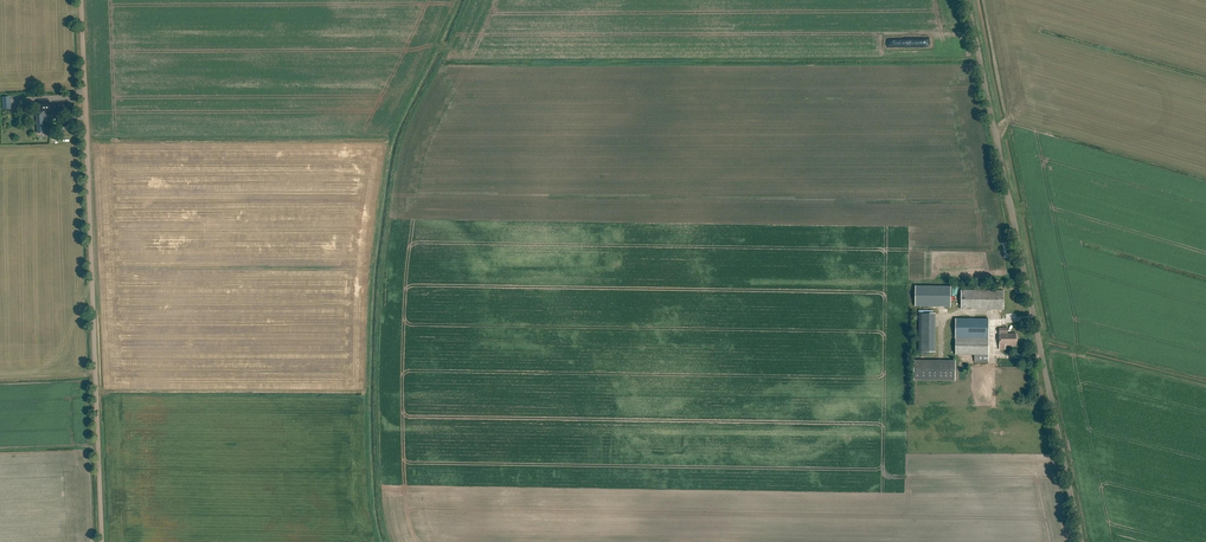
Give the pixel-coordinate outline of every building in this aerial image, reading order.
[(9,109),(8,96),(0,97),(1,109),(9,109)] [(49,100),(46,100),(46,99),(38,99),(39,113),(50,112),(50,115),(65,114),(65,112),(68,112),(67,103),(50,103),(49,100)] [(950,287),(915,287),(915,307),(950,307),(950,287)] [(1004,310),(1004,291),(961,291),(961,310),(1004,310)] [(934,352),(934,314),(919,314),(919,352),(934,352)] [(989,356),(989,319),(955,320),(955,338),(956,338),(956,355),(989,356)] [(1006,346),(1016,346),(1016,334),(1008,334),(1008,329),(999,329),(999,334),(999,346),(999,350),(1006,350),(1006,346)] [(914,381),(955,381),(955,361),(914,360),(914,381)]
